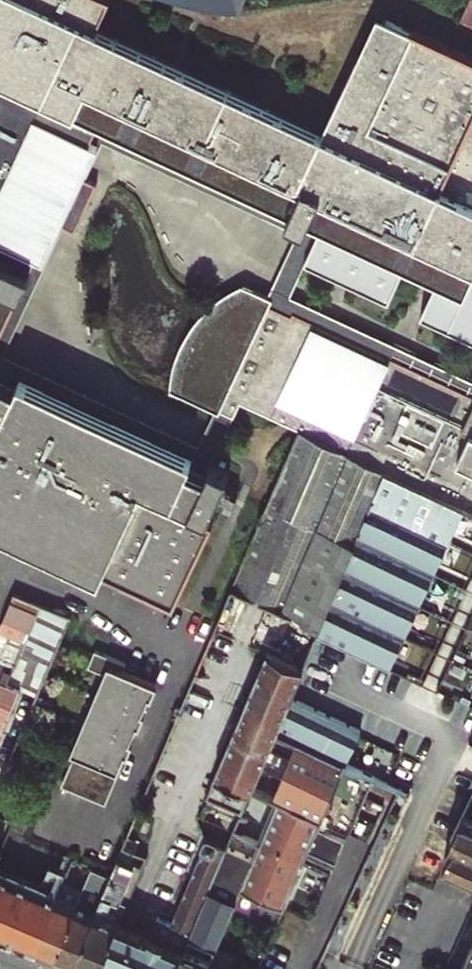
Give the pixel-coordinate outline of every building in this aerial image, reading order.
[(363,325),(289,289),(303,261),(385,299),(400,268),(433,283),(418,315),(471,341),(471,58),(380,14),(323,134),(100,26),(112,0),(0,0),(0,531),(99,580),(107,571),(174,603),(216,519),(210,516),(218,498),(236,506),(238,497),(222,490),(230,471),(212,463),(242,401),(300,428),(380,467),(471,511),(471,377),(363,325)] [(240,809),(270,732),(284,698),(310,636),(325,600),(338,568),(352,534),(366,502),(380,467),(300,428),(243,563),(228,599),(215,630),(262,649),(206,796),(240,809)] [(463,506),(380,467),(366,502),(448,539),(463,506)] [(448,539),(366,502),(352,534),(432,571),(448,539)] [(432,571),(352,534),(338,568),(417,604),(432,571)] [(417,604),(338,568),(325,600),(402,636),(417,604)] [(5,740),(26,691),(11,684),(45,607),(18,596),(0,638),(0,751),(5,740)] [(402,636),(325,600),(310,636),(386,669),(402,636)] [(5,740),(18,746),(73,619),(45,607),(11,684),(26,691),(5,740)] [(96,652),(90,666),(106,673),(72,752),(76,754),(64,782),(105,800),(154,685),(123,671),(126,664),(96,652)] [(342,765),(357,732),(284,698),(270,732),(296,744),(342,765)] [(342,765),(296,744),(272,800),(275,801),(321,822),(338,829),(361,773),(342,765)] [(8,792),(24,799),(31,784),(15,777),(8,792)] [(452,841),(456,843),(447,862),(471,875),(471,799),(452,841)] [(275,801),(257,844),(303,865),(320,826),(321,822),(275,801)] [(312,845),(339,857),(346,838),(320,826),(312,845)] [(99,968),(175,968),(207,889),(214,872),(225,844),(208,837),(206,838),(203,844),(204,847),(173,922),(158,916),(150,934),(120,922),(99,968)] [(133,851),(137,841),(128,837),(124,847),(133,851)] [(241,884),(239,891),(284,910),(300,872),(303,865),(257,844),(241,884)] [(124,847),(112,876),(75,962),(91,968),(99,968),(120,922),(147,857),(133,851),(124,847)] [(86,885),(56,954),(75,962),(112,876),(93,868),(86,885)] [(0,871),(0,930),(39,946),(60,897),(0,871)] [(210,962),(232,907),(235,900),(239,891),(241,884),(214,872),(207,889),(175,968),(207,968),(210,962)] [(60,897),(39,946),(56,954),(86,885),(68,877),(60,897)] [(277,926),(284,910),(239,891),(235,900),(232,907),(277,926)] [(463,968),(471,968),(471,950),(463,968)]
